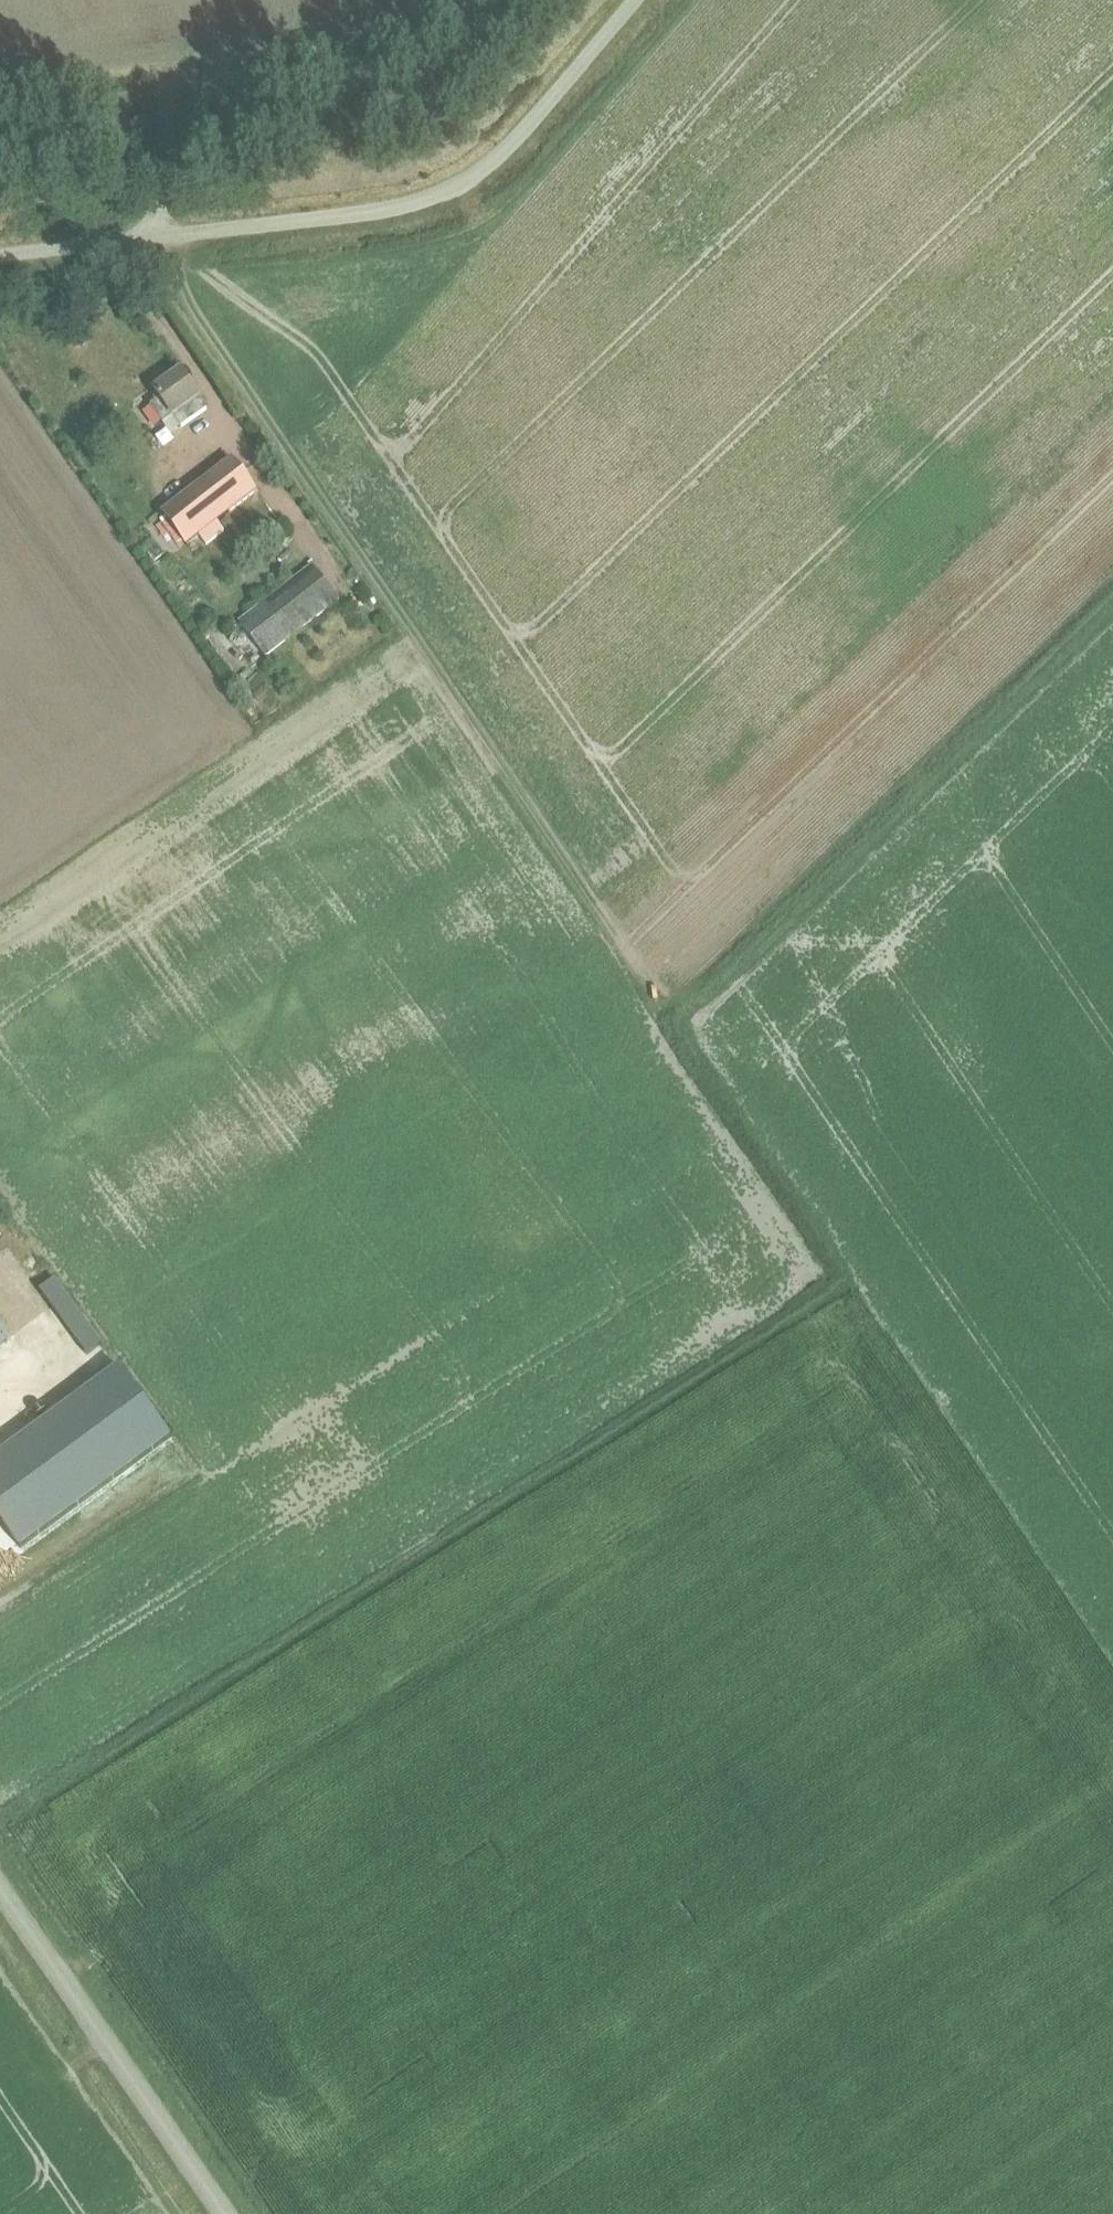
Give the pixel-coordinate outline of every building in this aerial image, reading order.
[(183,428),(208,410),(182,373),(156,391),(162,399),(152,406),(164,424),(175,416),(183,428)] [(233,461),(161,516),(185,547),(200,536),(207,545),(225,532),(218,522),(257,493),(233,461)] [(132,544),(145,559),(154,551),(141,536),(132,544)] [(314,566),(240,623),(266,658),(341,601),(314,566)] [(39,1292),(87,1357),(102,1345),(55,1280),(39,1292)] [(8,1340),(0,1329),(0,1346),(8,1340)] [(0,1455),(0,1521),(22,1550),(84,1505),(144,1460),(172,1440),(147,1405),(119,1367),(108,1375),(32,1431),(0,1455)]
